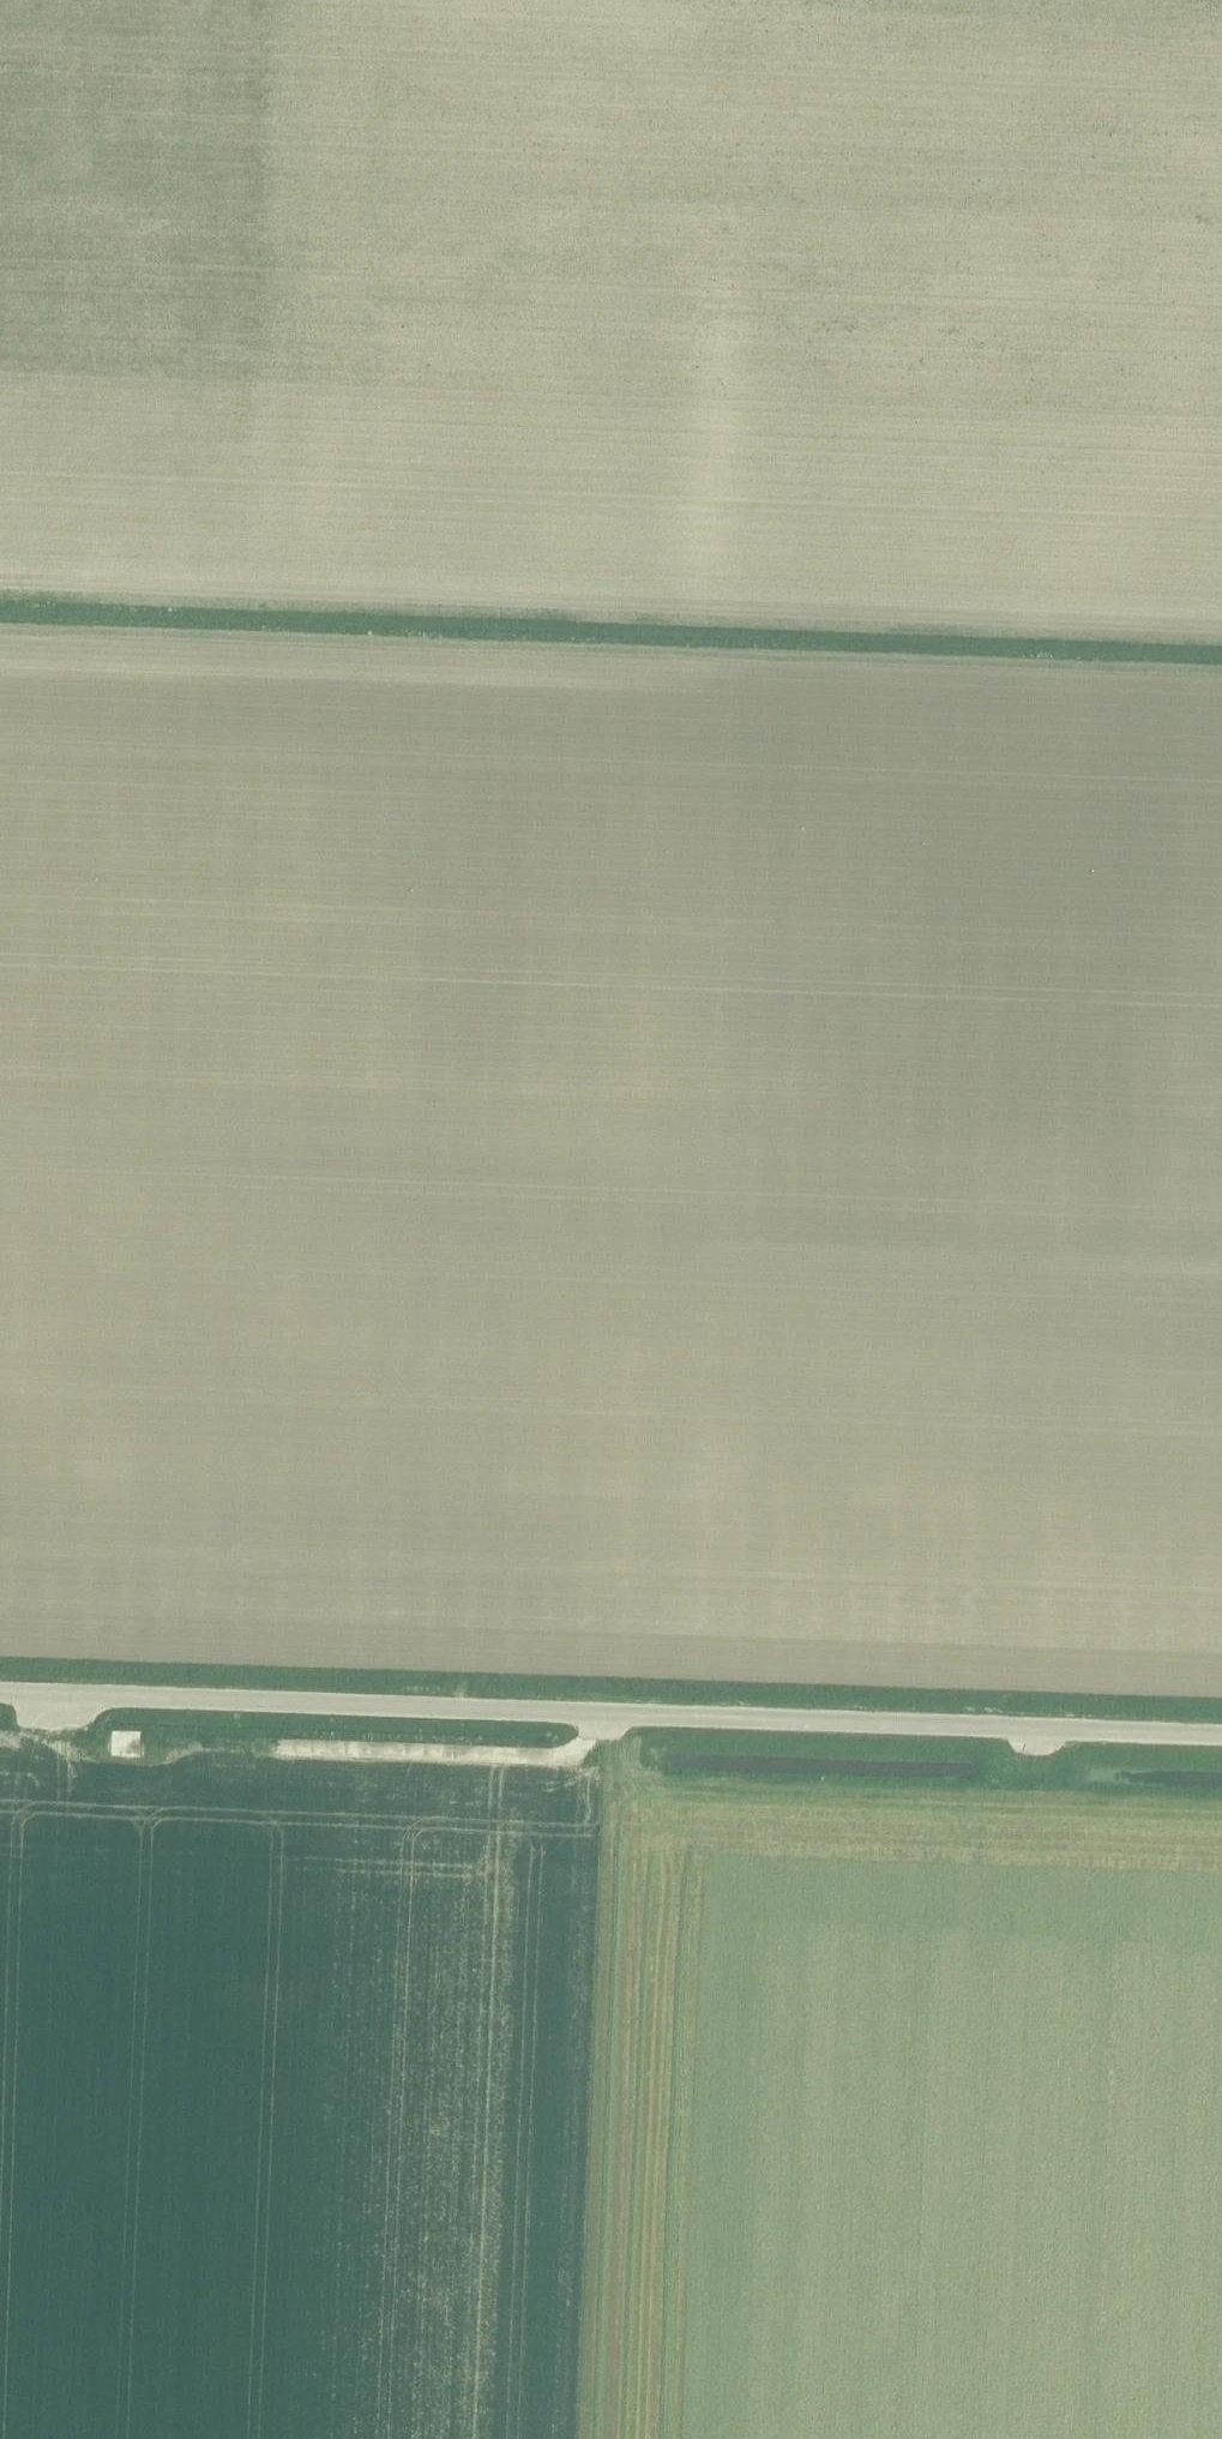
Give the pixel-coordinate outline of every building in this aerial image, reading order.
[(112,1731),(111,1757),(142,1758),(143,1732),(112,1731)]
